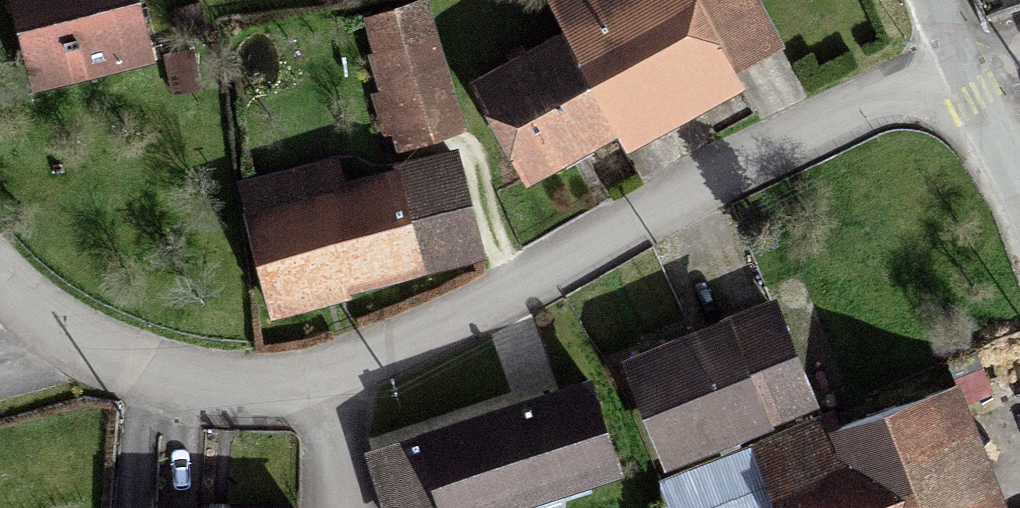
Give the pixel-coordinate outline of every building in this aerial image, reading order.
[(45,89),(161,57),(146,0),(21,0),(45,89)] [(525,182),(779,56),(751,0),(553,0),(574,41),(478,88),(525,182)] [(432,10),(367,27),(397,141),(462,124),(432,10)] [(474,259),(447,153),(331,183),(326,164),(242,185),(274,310),(474,259)] [(761,305),(618,355),(651,450),(795,400),(761,305)] [(362,448),(382,507),(507,507),(607,475),(575,378),(362,448)] [(775,458),(790,507),(1002,507),(969,399),(775,458)] [(662,485),(663,507),(767,507),(746,455),(662,485)]
